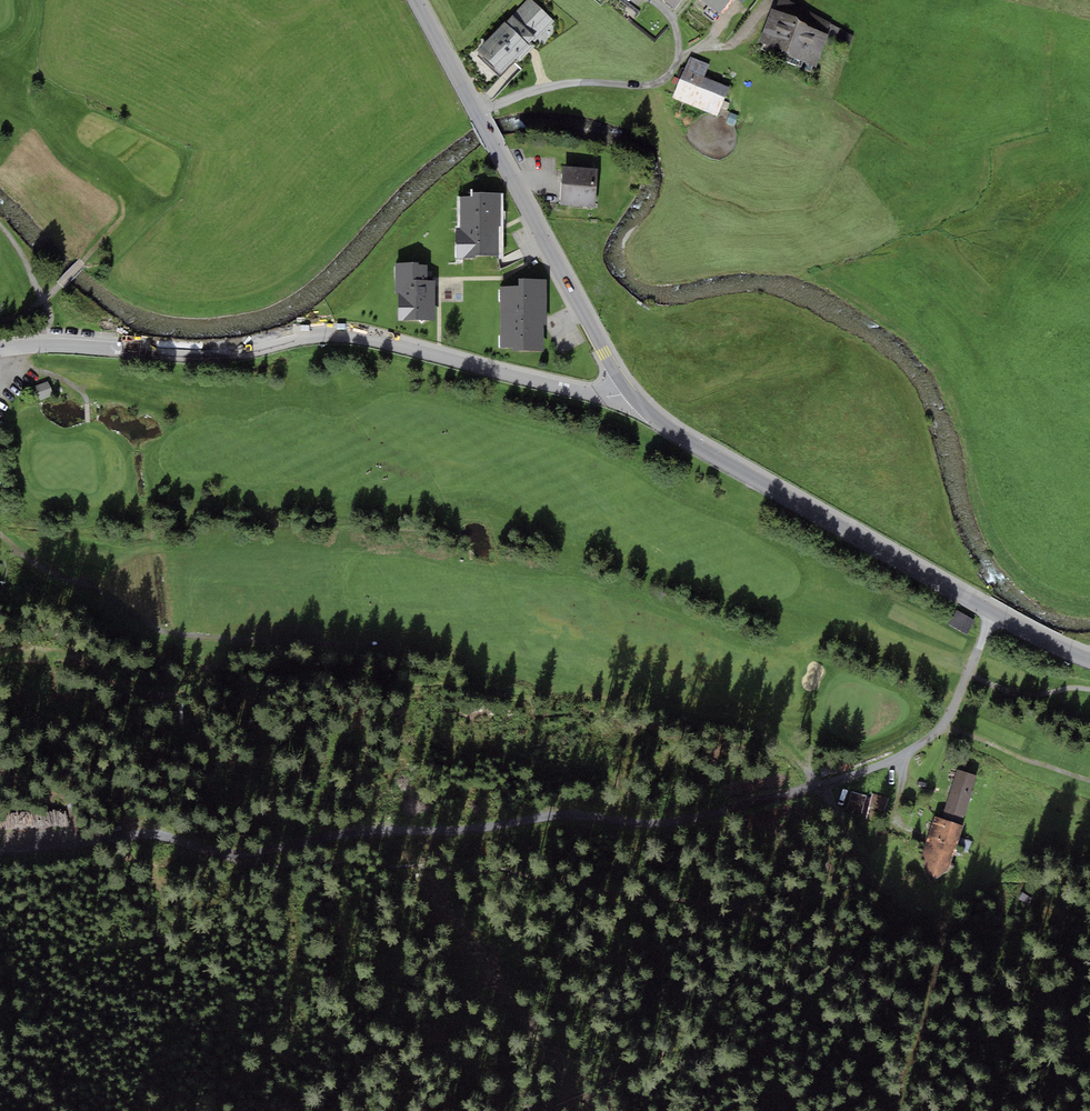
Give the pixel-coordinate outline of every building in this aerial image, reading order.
[(532,0),(527,0),(506,22),(505,21),(477,50),(480,53),(478,56),(500,76),(517,58),(520,62),(534,47),(532,45),(535,42),(555,21),(532,0)] [(675,9),(681,0),(664,0),(675,9)] [(720,14),(730,0),(702,0),(720,14)] [(788,0),(779,0),(775,9),(800,19),(799,22),(827,33),(830,23),(788,0)] [(786,56),(815,68),(829,34),(827,33),(799,22),(800,19),(775,9),(772,8),(758,42),(787,53),(786,56)] [(689,57),(684,69),(704,77),(709,65),(689,57)] [(684,69),(672,98),(717,116),(729,87),(704,77),(684,69)] [(738,116),(730,113),(727,123),(735,126),(738,116)] [(595,207),(598,169),(562,167),(560,205),(595,207)] [(457,228),(457,260),(475,260),(475,255),(502,255),(503,193),(472,193),(472,197),(460,197),(460,228),(457,228)] [(395,262),(395,294),(399,294),(399,321),(435,321),(435,281),(427,281),(427,265),(418,265),(418,262),(395,262)] [(519,287),(500,287),(500,348),(514,348),(514,351),(543,351),(543,348),(542,325),(547,325),(547,279),(519,279),(519,287)] [(52,394),(49,383),(38,386),(42,397),(52,394)] [(949,624),(968,632),(974,617),(955,609),(949,624)] [(941,818),(961,825),(977,776),(957,769),(941,818)] [(941,818),(935,816),(921,859),(924,860),(927,875),(937,879),(949,868),(963,825),(961,825),(941,818)]
